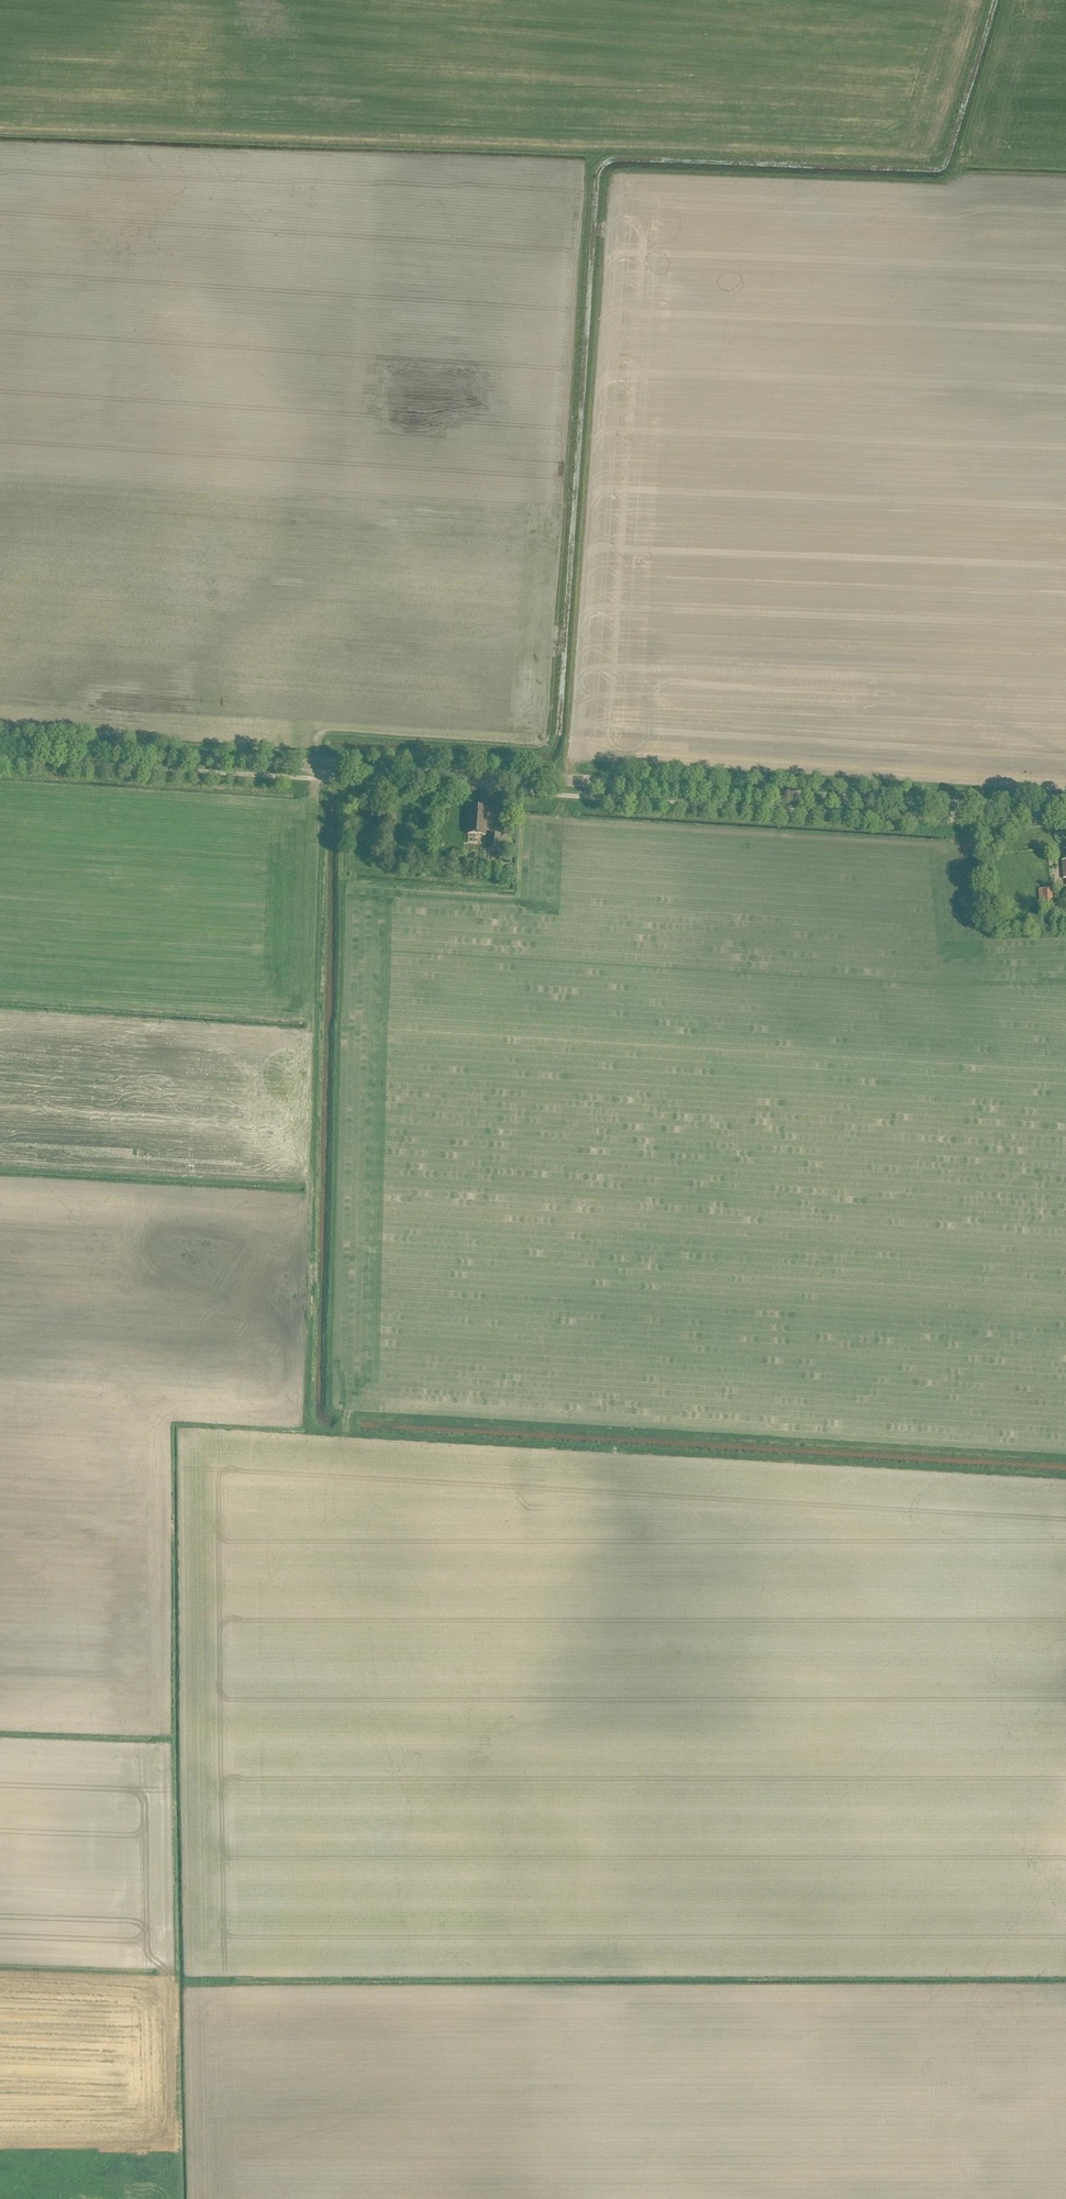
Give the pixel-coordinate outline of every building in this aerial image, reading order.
[(466,812),(466,838),(485,839),(485,813),(466,812)] [(507,839),(487,838),(487,854),(507,855),(507,839)] [(1053,909),(1052,891),(1038,892),(1040,909),(1045,909),(1045,913),(1052,913),(1051,909),(1053,909)]
